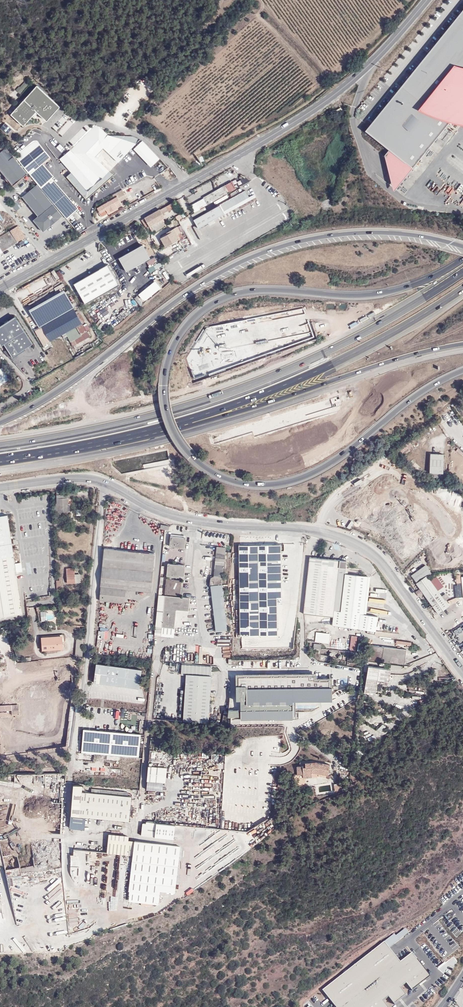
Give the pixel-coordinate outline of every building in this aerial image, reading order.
[(366,130),(411,166),(446,123),(462,102),(462,11),(366,130)] [(20,93),(27,86),(24,82),(16,90),(20,93)] [(37,85),(14,109),(28,119),(36,110),(47,120),(60,105),(37,85)] [(446,123),(462,125),(462,102),(446,123)] [(14,109),(11,113),(23,124),(28,119),(14,109)] [(140,139),(132,136),(122,135),(108,135),(99,125),(98,126),(96,124),(93,127),(99,128),(108,137),(127,137),(138,141),(140,139)] [(138,141),(127,137),(108,137),(99,128),(93,127),(91,129),(70,150),(81,161),(83,159),(105,182),(113,175),(95,157),(104,148),(118,162),(138,141)] [(160,159),(143,141),(133,149),(150,167),(160,159)] [(64,215),(68,220),(78,211),(51,179),(53,177),(42,163),(49,157),(37,143),(36,142),(32,142),(30,144),(15,157),(37,184),(64,215)] [(0,153),(0,170),(13,186),(27,173),(6,148),(0,153)] [(87,199),(105,182),(83,159),(81,161),(70,150),(60,159),(68,168),(67,170),(69,172),(71,171),(72,172),(68,177),(87,199)] [(43,231),(64,215),(37,184),(22,196),(38,216),(33,220),(43,231)] [(245,190),(220,204),(224,211),(249,197),(245,190)] [(222,196),(220,191),(210,196),(210,195),(205,198),(205,199),(191,207),(195,213),(209,204),(209,203),(222,196)] [(97,208),(102,216),(108,213),(117,207),(115,204),(120,201),(117,196),(115,198),(114,196),(113,196),(103,202),(98,205),(99,207),(97,208)] [(23,206),(19,201),(13,206),(16,211),(23,206)] [(177,207),(175,202),(167,206),(169,210),(170,211),(177,207)] [(169,210),(167,206),(158,211),(142,220),(146,227),(149,226),(161,219),(165,217),(163,213),(169,210)] [(165,226),(161,219),(149,226),(152,231),(155,229),(156,231),(165,226)] [(26,237),(18,225),(0,237),(0,253),(26,237)] [(180,233),(177,227),(176,227),(166,233),(167,235),(161,238),(166,248),(179,240),(180,242),(184,240),(180,233)] [(175,247),(179,253),(188,247),(184,240),(180,242),(181,244),(175,247)] [(126,270),(148,257),(143,248),(121,260),(126,270)] [(146,261),(149,267),(158,262),(155,256),(146,261)] [(151,273),(162,265),(159,261),(148,269),(151,273)] [(86,303),(120,284),(108,264),(74,283),(86,303)] [(58,292),(64,288),(62,283),(55,287),(58,292)] [(54,320),(74,308),(64,291),(30,311),(40,328),(54,320)] [(74,308),(54,320),(62,334),(64,338),(67,336),(73,346),(90,336),(82,323),(84,322),(79,313),(77,314),(74,308)] [(0,324),(0,342),(2,345),(5,343),(13,355),(34,342),(16,314),(0,324)] [(52,345),(50,341),(62,334),(54,320),(40,328),(35,331),(45,349),(52,345)] [(4,346),(2,348),(8,358),(11,356),(4,346)] [(0,370),(0,385),(10,379),(3,368),(0,370)] [(443,454),(430,453),(430,472),(443,473),(443,454)] [(75,500),(74,490),(56,492),(56,496),(66,495),(66,501),(75,500)] [(0,516),(0,562),(15,560),(8,515),(0,516)] [(185,547),(186,537),(170,535),(169,546),(185,547)] [(241,637),(278,637),(278,599),(281,599),(280,545),(239,546),(241,637)] [(226,547),(217,546),(214,576),(211,576),(210,585),(211,585),(216,631),(227,630),(222,584),(226,547)] [(104,548),(101,587),(126,589),(151,591),(155,553),(104,548)] [(332,625),(376,632),(378,617),(366,615),(370,577),(345,574),(346,561),(310,557),(304,614),(333,617),(332,625)] [(0,562),(0,618),(22,614),(15,560),(0,562)] [(165,594),(180,595),(181,580),(172,579),(172,576),(179,577),(179,575),(184,576),(185,565),(168,563),(167,576),(169,576),(168,579),(166,579),(165,594)] [(426,565),(411,576),(416,583),(431,573),(426,565)] [(81,582),(81,573),(75,573),(75,567),(67,568),(68,583),(81,582)] [(427,576),(416,584),(438,614),(449,606),(427,576)] [(444,587),(436,577),(431,580),(439,590),(444,587)] [(126,589),(101,587),(100,600),(119,602),(124,603),(126,589)] [(190,598),(159,595),(154,636),(174,638),(176,610),(188,611),(190,598)] [(41,621),(49,620),(48,611),(40,612),(41,621)] [(314,642),(329,644),(330,633),(316,632),(314,642)] [(64,648),(63,636),(42,637),(43,650),(64,648)] [(351,637),(336,636),(334,648),(349,650),(351,637)] [(77,638),(75,655),(83,656),(85,638),(77,638)] [(369,645),(367,660),(404,664),(406,649),(369,645)] [(140,688),(143,669),(97,663),(94,682),(140,688)] [(208,723),(211,676),(212,666),(182,664),(181,675),(186,675),(183,722),(208,723)] [(390,669),(368,667),(364,690),(376,691),(377,679),(389,681),(390,669)] [(331,700),(330,677),(315,678),(315,673),(235,675),(235,701),(239,701),(239,710),(227,710),(227,717),(233,717),(233,723),(246,722),(246,721),(253,721),(253,724),(269,724),(269,720),(296,719),(295,708),(320,708),(320,701),(331,700)] [(18,705),(0,706),(0,716),(19,715),(18,705)] [(140,757),(142,733),(84,728),(82,752),(140,757)] [(304,774),(304,775),(312,774),(311,772),(327,775),(329,765),(316,762),(305,763),(306,767),(303,767),(303,766),(297,766),(297,774),(304,774)] [(146,766),(146,790),(162,790),(163,782),(166,782),(166,766),(146,766)] [(82,785),(74,784),(71,815),(129,820),(131,796),(82,791),(82,785)] [(145,836),(154,837),(156,823),(146,822),(145,836)] [(174,827),(174,837),(224,837),(224,827),(174,827)] [(134,843),(109,840),(107,852),(133,855),(134,843)] [(180,846),(135,841),(134,843),(133,855),(127,900),(156,903),(158,884),(173,886),(180,846)] [(12,875),(61,871),(59,842),(3,845),(5,869),(9,869),(9,868),(12,868),(12,875)] [(384,1001),(389,997),(395,1004),(407,995),(401,988),(406,983),(412,991),(430,976),(412,953),(401,962),(390,948),(385,941),(323,990),(336,1006),(388,1006),(384,1001)]
